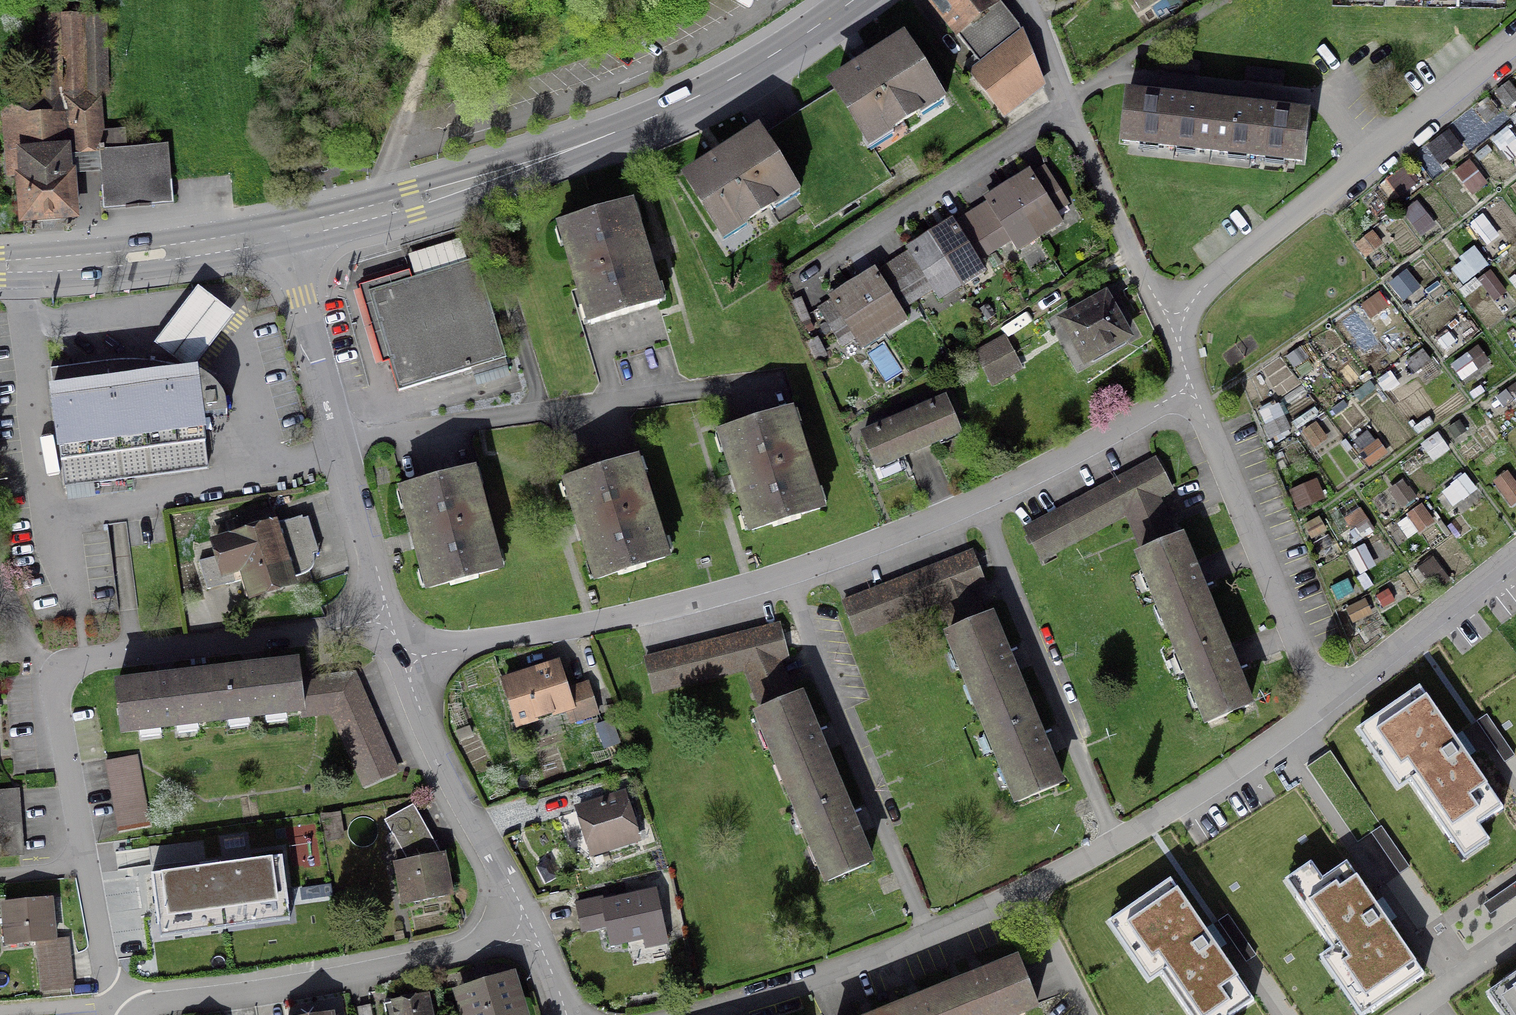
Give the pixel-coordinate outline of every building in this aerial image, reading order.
[(980,68),(970,76),(1001,116),(1040,85),(1017,27),(996,0),(926,0),(980,68)] [(1138,10),(1154,0),(1132,0),(1138,10)] [(97,153),(103,152),(103,149),(100,149),(95,93),(105,93),(104,18),(37,16),(39,95),(1,97),(7,173),(9,177),(18,177),(22,221),(72,218),(67,155),(97,153)] [(833,89),(834,90),(795,115),(852,205),(891,180),(867,142),(887,129),(888,131),(915,113),(914,112),(935,99),(901,46),(833,89)] [(1244,69),(1243,79),(1282,83),(1283,73),(1244,69)] [(1253,113),(1215,109),(1178,105),(1178,103),(1172,103),(1164,102),(1164,103),(1125,99),(1120,143),(1210,153),(1300,163),(1305,119),(1267,115),(1267,113),(1260,113),(1253,112),(1253,113)] [(813,230),(852,205),(795,115),(756,140),(755,139),(688,182),(722,235),(742,222),(743,223),(770,206),(769,205),(789,192),(813,230)] [(114,151),(103,152),(97,153),(102,202),(170,196),(169,182),(166,147),(146,148),(144,133),(113,136),(114,151)] [(939,302),(961,288),(957,283),(980,269),(976,262),(993,252),(986,241),(1002,231),(1016,253),(1038,239),(1060,226),(1052,213),(1065,205),(1043,169),(1030,177),(1029,176),(1025,178),(1007,189),(991,199),(985,203),(986,205),(969,215),(952,226),(951,224),(947,227),(929,238),(913,248),(907,252),(908,254),(891,264),(874,275),(873,273),(870,276),(851,287),(834,298),(829,301),(830,302),(817,310),(841,347),(854,339),(861,351),(883,337),(906,323),(898,311),(915,301),(932,291),(939,302)] [(589,326),(658,306),(645,263),(641,263),(639,259),(638,254),(641,252),(628,209),(560,230),(589,326)] [(504,360),(474,261),(367,293),(397,393),(469,371),(468,366),(501,356),(503,361),(504,360)] [(188,371),(234,312),(201,287),(155,345),(188,371)] [(1126,339),(1103,299),(1062,323),(1084,363),(1126,339)] [(989,382),(1017,366),(1003,340),(974,356),(989,382)] [(200,419),(225,416),(223,403),(219,393),(209,383),(194,374),(179,369),(149,363),(127,362),(105,364),(49,371),(51,393),(50,393),(60,464),(61,464),(64,489),(206,470),(200,419)] [(898,458),(916,451),(938,442),(943,454),(962,446),(944,402),(931,407),(929,402),(920,406),(914,409),(916,414),(902,419),(890,425),(887,420),(883,422),(872,426),(874,432),(861,437),(879,479),(903,469),(898,458)] [(818,511),(788,414),(720,436),(733,478),(737,477),(739,483),(741,488),(737,489),(750,532),(818,511)] [(1108,487),(1059,513),(1028,529),(1024,532),(1039,561),(1074,542),(1127,514),(1154,499),(1170,491),(1154,462),(1108,487)] [(664,559),(633,463),(565,484),(579,527),(583,526),(584,531),(586,537),(582,538),(596,581),(664,559)] [(427,590),(496,571),(470,474),(401,492),(413,535),(417,534),(418,540),(420,546),(416,547),(427,590)] [(1144,555),(1173,543),(1154,499),(1127,514),(1144,555)] [(290,585),(288,580),(303,575),(308,572),(312,565),(313,557),(301,519),(275,527),(270,510),(231,522),(237,539),(213,546),(217,559),(198,565),(207,592),(240,582),(245,599),(290,585)] [(1227,659),(1213,625),(1198,590),(1200,589),(1197,582),(1195,576),(1193,577),(1178,541),(1173,543),(1144,555),(1138,557),(1172,641),(1207,724),(1247,708),(1232,672),(1234,672),(1231,665),(1229,658),(1227,659)] [(854,635),(939,602),(969,590),(983,585),(971,554),(842,605),(854,635)] [(939,602),(953,634),(982,622),(969,590),(939,602)] [(1041,744),(1038,737),(1037,738),(1022,703),(1008,668),(1010,668),(1007,661),(1004,655),(1003,655),(988,620),(982,622),(953,634),(947,637),(982,720),(1017,803),(1057,786),(1042,751),(1044,750),(1041,744)] [(644,661),(652,693),(745,670),(775,662),(786,659),(778,628),(644,661)] [(763,713),(792,702),(775,662),(745,670),(763,713)] [(211,721),(300,711),(297,684),(295,667),(257,672),(257,670),(250,671),(243,672),(243,673),(206,678),(168,682),(168,681),(161,682),(154,682),(154,684),(116,689),(121,732),(211,721)] [(535,672),(520,677),(520,679),(502,685),(515,725),(570,707),(575,723),(596,716),(587,686),(565,693),(557,668),(536,674),(535,672)] [(297,684),(300,711),(301,716),(332,712),(364,788),(394,774),(352,677),(297,684)] [(1420,690),(1355,734),(1398,796),(1412,786),(1464,862),(1488,845),(1477,828),(1502,811),(1420,690)] [(846,817),(832,782),(818,748),(819,747),(817,740),(814,734),(812,735),(797,699),(792,702),(763,713),(757,716),(792,799),(826,882),(867,866),(852,830),(854,829),(851,823),(848,816),(846,817)] [(135,758),(104,763),(117,833),(148,827),(135,758)] [(19,855),(14,792),(0,793),(0,857),(19,855)] [(589,853),(636,838),(623,798),(576,813),(589,853)] [(442,856),(437,857),(409,808),(383,822),(391,837),(387,840),(396,865),(394,866),(402,906),(450,896),(442,856)] [(336,841),(336,840),(333,825),(338,824),(336,814),(320,817),(321,824),(327,823),(328,826),(323,827),(325,842),(336,841)] [(205,869),(152,876),(159,925),(289,908),(282,859),(205,869)] [(1286,885),(1332,952),(1319,961),(1357,1014),(1370,1014),(1423,979),(1347,867),(1322,884),(1311,867),(1286,885)] [(1109,928),(1149,987),(1162,978),(1187,1014),(1239,1014),(1254,1005),(1172,885),(1109,928)] [(601,900),(575,906),(579,924),(604,918),(610,945),(662,933),(654,894),(602,905),(601,900)] [(2,905),(6,946),(35,943),(40,993),(69,990),(65,940),(52,941),(48,901),(2,905)] [(1034,1007),(1016,962),(985,975),(955,987),(923,1000),(892,1012),(885,1014),(1014,1014),(1034,1007)] [(1499,987),(1515,1011),(1515,974),(1499,987)] [(485,979),(475,982),(477,988),(463,992),(471,1014),(515,1014),(503,978),(487,983),(485,979)] [(424,998),(382,1006),(384,1014),(427,1014),(424,998)]
